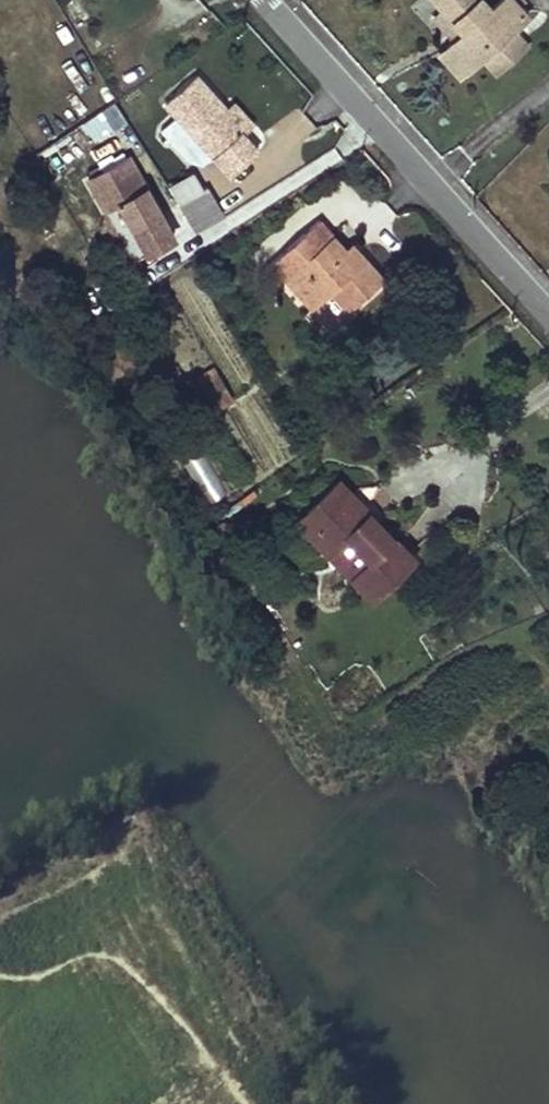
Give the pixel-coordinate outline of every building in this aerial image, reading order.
[(510,36),(528,20),(510,0),(506,0),(491,14),(478,0),(430,0),(463,37),(446,53),(466,76),(482,62),(510,36)] [(524,51),(510,36),(482,62),(495,77),(524,51)] [(242,145),(220,121),(216,115),(221,110),(197,82),(167,109),(230,181),(255,159),(242,145)] [(91,118),(104,137),(126,123),(113,104),(91,118)] [(235,108),(220,121),(242,145),(257,133),(235,108)] [(87,176),(129,264),(174,243),(131,155),(87,176)] [(208,192),(180,210),(197,235),(224,218),(208,192)] [(339,259),(344,254),(334,244),(320,229),(277,270),(291,285),(320,315),(336,300),(350,315),(384,282),(363,259),(351,271),(339,259)] [(351,248),(344,254),(339,259),(351,271),(363,259),(351,248)] [(291,285),(277,270),(265,282),(278,296),(291,285)] [(362,569),(353,576),(344,584),(369,614),(415,575),(343,488),(296,527),(323,560),(333,552),(342,545),(362,569)] [(231,517),(217,526),(229,548),(244,539),(231,517)] [(333,552),(353,576),(362,569),(342,545),(333,552)]
